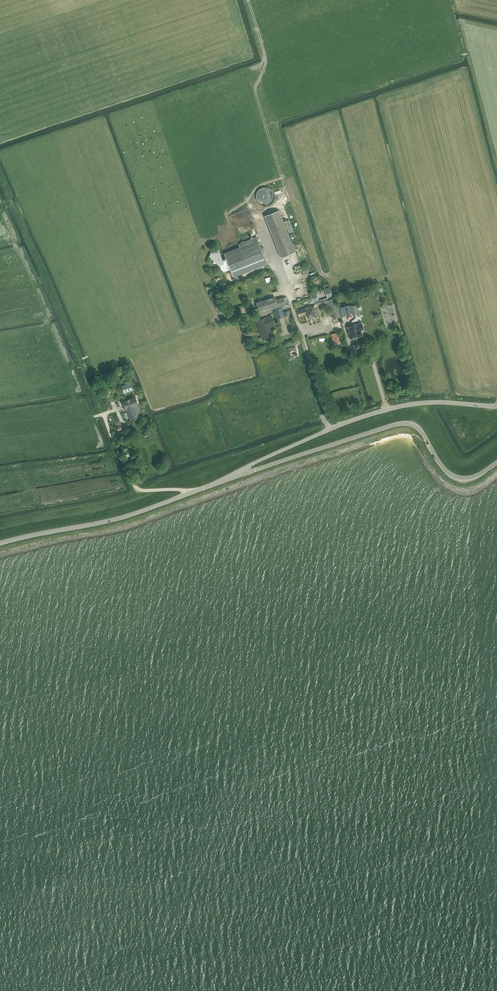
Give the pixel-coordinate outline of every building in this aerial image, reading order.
[(259,203),(261,204),(264,205),(267,205),(270,204),(272,202),(274,199),(274,196),(274,193),(272,190),(270,188),(267,187),(263,187),(261,188),(258,190),(257,192),(256,195),(256,198),(257,200),(259,203)] [(279,210),(265,215),(281,257),(295,252),(279,210)] [(241,218),(232,222),(235,232),(249,227),(247,222),(243,224),(241,218)] [(240,247),(224,253),(226,259),(230,268),(233,277),(267,264),(257,237),(239,244),(240,247)] [(211,252),(210,255),(219,263),(222,269),(225,268),(225,269),(225,270),(230,268),(226,259),(223,260),(219,249),(211,252)] [(294,255),(285,258),(288,266),(297,263),(294,255)] [(322,279),(321,277),(319,276),(317,276),(315,277),(314,278),(313,279),(312,281),(312,283),(313,285),(314,286),(315,287),(317,288),(319,288),(321,287),(322,286),(323,284),(324,282),(323,280),(322,279)] [(267,310),(289,303),(286,296),(276,298),(274,295),(256,301),(260,316),(268,314),(267,310)] [(330,319),(338,317),(332,298),(324,300),(330,319)] [(348,305),(339,307),(342,316),(350,313),(354,312),(355,314),(359,313),(357,305),(353,306),(352,304),(348,305)] [(297,310),(299,315),(307,313),(309,319),(318,316),(315,305),(297,310)] [(281,307),(276,309),(278,318),(284,317),(281,307)] [(257,320),(263,337),(272,334),(269,327),(274,325),(271,315),(257,320)] [(347,326),(350,338),(362,335),(361,329),(364,329),(362,321),(354,323),(354,324),(347,326)] [(135,389),(133,382),(130,383),(125,385),(121,386),(124,393),(135,389)] [(123,401),(130,420),(139,417),(137,412),(141,411),(135,397),(123,401)] [(112,416),(118,430),(123,428),(117,414),(112,416)]
